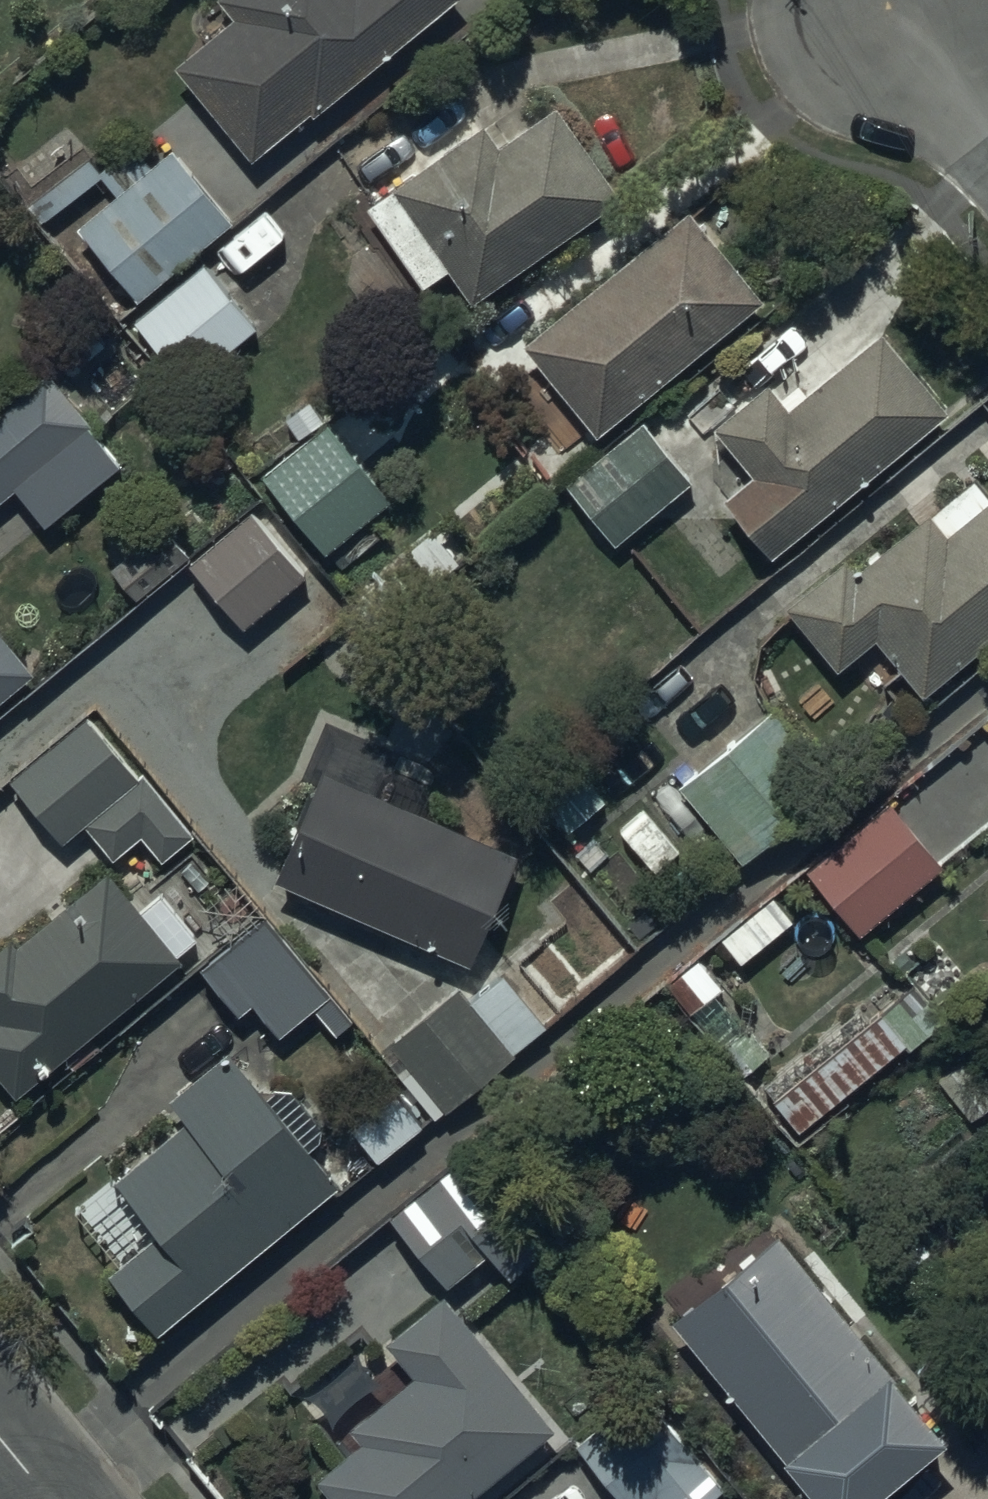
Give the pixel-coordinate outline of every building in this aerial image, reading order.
[(172,57),(249,153),(311,103),(313,106),(441,0),(223,0),(231,9),(172,57)] [(470,294),(617,189),(551,98),(501,134),(485,112),(363,200),(420,280),(447,261),(470,294)] [(70,129),(14,170),(46,212),(99,170),(114,188),(76,218),(135,293),(231,217),(171,142),(148,160),(131,138),(98,165),(70,129)] [(759,291),(686,201),(521,337),(595,427),(759,291)] [(253,320),(198,257),(131,316),(186,379),(253,320)] [(770,547),(942,400),(878,322),(786,401),(765,375),(712,420),(751,466),(722,491),(770,547)] [(116,455),(43,367),(0,405),(0,495),(15,482),(47,517),(116,455)] [(388,492),(307,394),(266,425),(284,447),(259,467),(324,545),(388,492)] [(690,475),(639,413),(566,476),(614,536),(690,475)] [(785,598),(835,662),(876,629),(921,686),(987,633),(987,491),(971,470),(853,564),(843,552),(785,598)] [(304,568),(250,505),(186,557),(242,622),(304,568)] [(32,666),(0,626),(0,691),(32,666)] [(771,702),(677,780),(741,856),(834,778),(771,702)] [(186,833),(86,708),(9,770),(61,835),(83,817),(111,852),(140,829),(160,854),(186,833)] [(320,764),(270,870),(470,956),(516,848),(320,764)] [(560,834),(604,796),(578,766),(534,804),(560,834)] [(890,796),(805,862),(857,928),(941,861),(890,796)] [(681,847),(644,804),(617,826),(654,869),(681,847)] [(176,951),(105,864),(18,938),(11,930),(0,939),(0,1069),(16,1088),(176,951)] [(351,1014),(264,911),(199,962),(237,1007),(250,996),(277,1028),(306,1003),(311,999),(335,1027),(351,1014)] [(456,980),(388,1037),(444,1104),(512,1047),(456,980)] [(821,1102),(826,1098),(900,1036),(906,1042),(939,1014),(911,980),(798,1074),(821,1102)] [(106,1265),(154,1324),(336,1176),(308,1141),(325,1128),(290,1085),(261,1084),(227,1041),(165,1089),(184,1112),(111,1170),(155,1226),(106,1265)] [(460,1149),(387,1209),(444,1278),(485,1244),(508,1272),(540,1245),(460,1149)] [(671,1313),(823,1498),(854,1498),(942,1427),(776,1224),(671,1313)] [(440,1289),(384,1336),(411,1369),(348,1422),(357,1433),(312,1471),(336,1498),(453,1498),(549,1419),(440,1289)] [(574,1436),(625,1498),(642,1498),(652,1491),(659,1498),(703,1498),(723,1483),(641,1382),(574,1436)]
